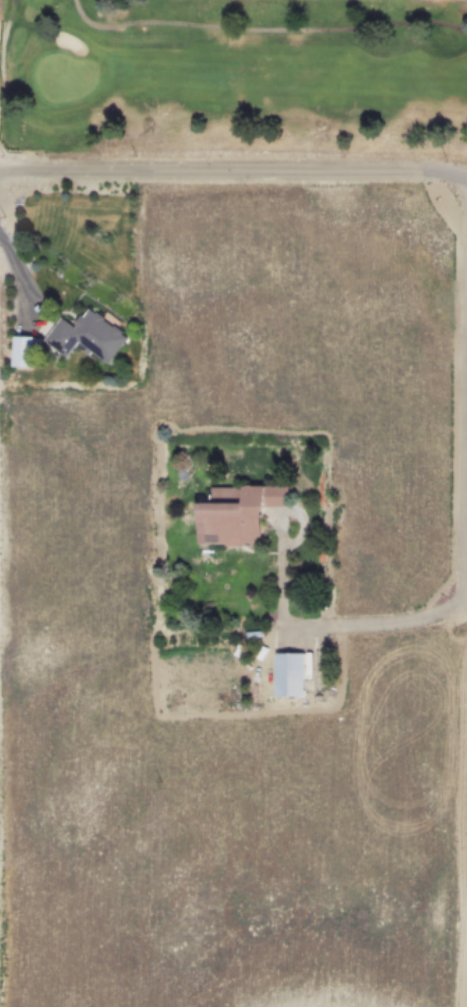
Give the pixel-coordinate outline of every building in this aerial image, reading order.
[(73,320),(56,342),(80,360),(90,345),(97,350),(94,354),(99,358),(102,353),(119,366),(139,340),(133,336),(134,334),(126,328),(124,329),(116,323),(117,321),(108,314),(107,315),(100,311),(94,319),(93,317),(84,328),(73,320)] [(45,339),(44,369),(24,368),(25,338),(45,339)] [(286,485),(240,485),(240,487),(210,486),(209,503),(195,503),(197,543),(255,544),(255,540),(260,540),(259,514),(263,507),(287,507),(286,485)] [(273,653),(274,696),(304,697),(303,652),(273,653)]
